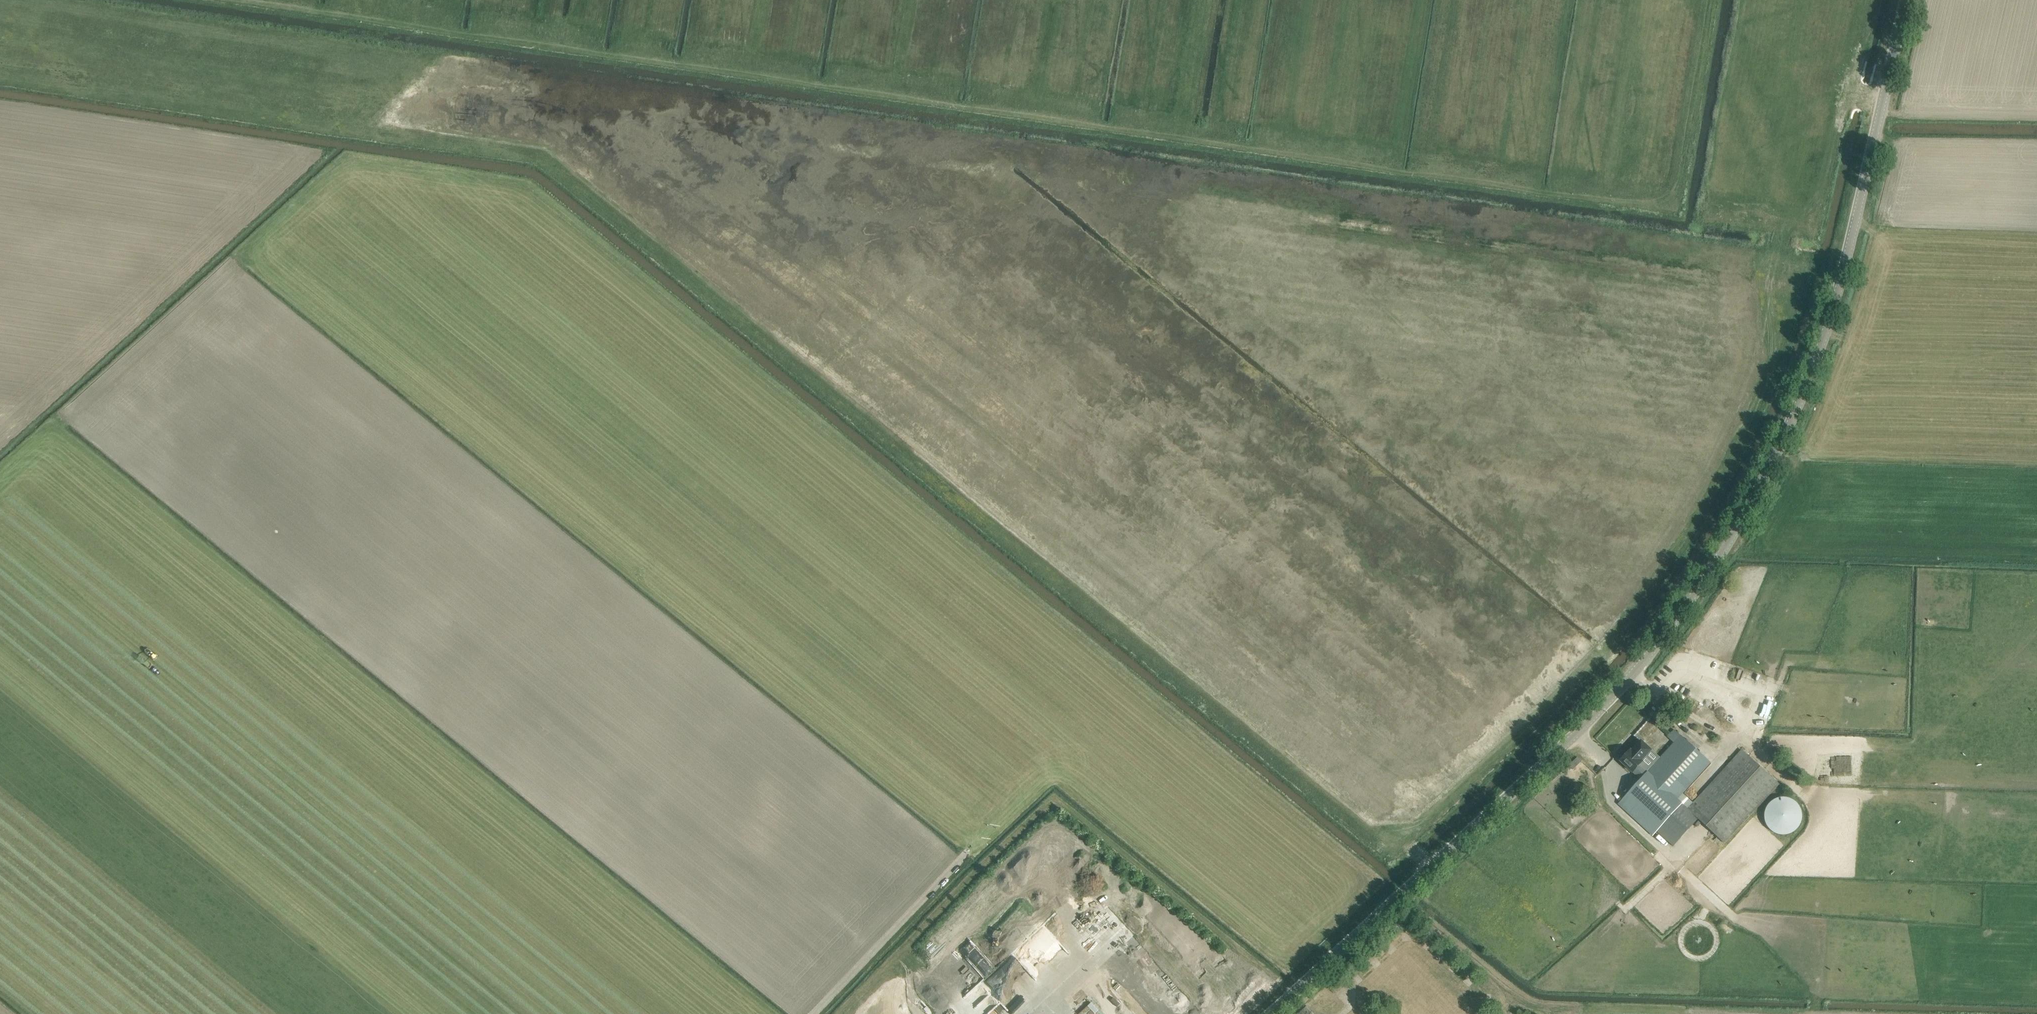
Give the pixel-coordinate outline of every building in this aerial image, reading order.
[(1772,679),(1767,693),(1777,696),(1781,683),(1772,679)] [(1630,740),(1645,724),(1636,716),(1621,732),(1630,740)] [(1710,762),(1688,742),(1681,736),(1648,772),(1640,764),(1642,761),(1641,760),(1650,750),(1641,741),(1632,752),(1630,750),(1621,761),(1633,772),(1634,771),(1642,778),(1619,804),(1653,836),(1657,832),(1673,846),(1698,819),(1725,843),(1779,783),(1741,750),(1693,803),(1682,793),(1710,762)] [(1785,797),(1783,797),(1782,797),(1780,797),(1778,798),(1776,798),(1774,799),(1773,800),(1772,801),(1770,802),(1769,803),(1769,804),(1768,804),(1767,806),(1766,808),(1765,809),(1765,810),(1765,811),(1764,813),(1764,815),(1764,816),(1764,817),(1764,819),(1765,820),(1765,821),(1765,822),(1766,824),(1767,825),(1767,826),(1769,828),(1769,829),(1770,830),(1771,831),(1772,832),(1774,833),(1777,834),(1778,834),(1779,834),(1781,835),(1783,835),(1786,835),(1788,834),(1791,833),(1792,833),(1794,831),(1795,830),(1796,829),(1798,828),(1798,827),(1799,826),(1800,825),(1800,824),(1801,822),(1801,820),(1802,818),(1802,817),(1802,816),(1802,815),(1802,813),(1802,812),(1801,810),(1801,809),(1800,808),(1799,806),(1799,805),(1798,804),(1797,803),(1796,802),(1795,801),(1793,800),(1792,799),(1791,799),(1789,798),(1788,798),(1786,797),(1785,797)]
